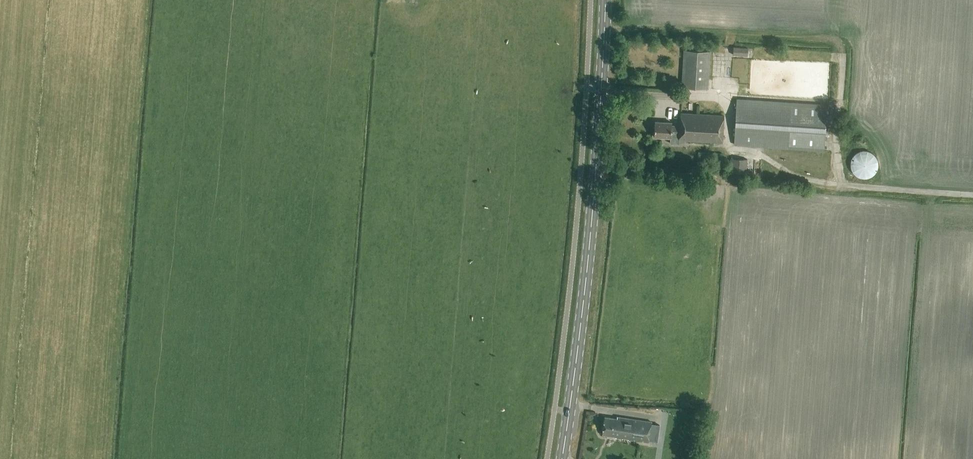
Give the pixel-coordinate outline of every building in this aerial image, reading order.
[(708,89),(710,52),(684,50),(682,88),(708,89)] [(826,105),(737,99),(734,144),(824,151),(826,105)] [(722,143),(724,116),(680,113),(680,126),(672,126),(672,123),(655,122),(654,137),(670,138),(670,144),(679,144),(680,140),(722,143)] [(860,152),(856,154),(853,157),(851,160),(850,165),(851,169),(853,173),(856,176),(860,178),(864,178),(868,178),(872,176),(875,173),(877,169),(878,165),(877,160),(875,157),(872,154),(868,152),(864,151),(860,152)] [(747,160),(731,159),(730,175),(746,176),(747,160)] [(606,417),(605,421),(603,435),(616,438),(648,443),(649,441),(660,443),(659,451),(684,454),(689,423),(664,419),(662,427),(651,425),(652,421),(617,417),(617,419),(606,417)] [(651,449),(639,448),(637,458),(650,458),(651,449)]
